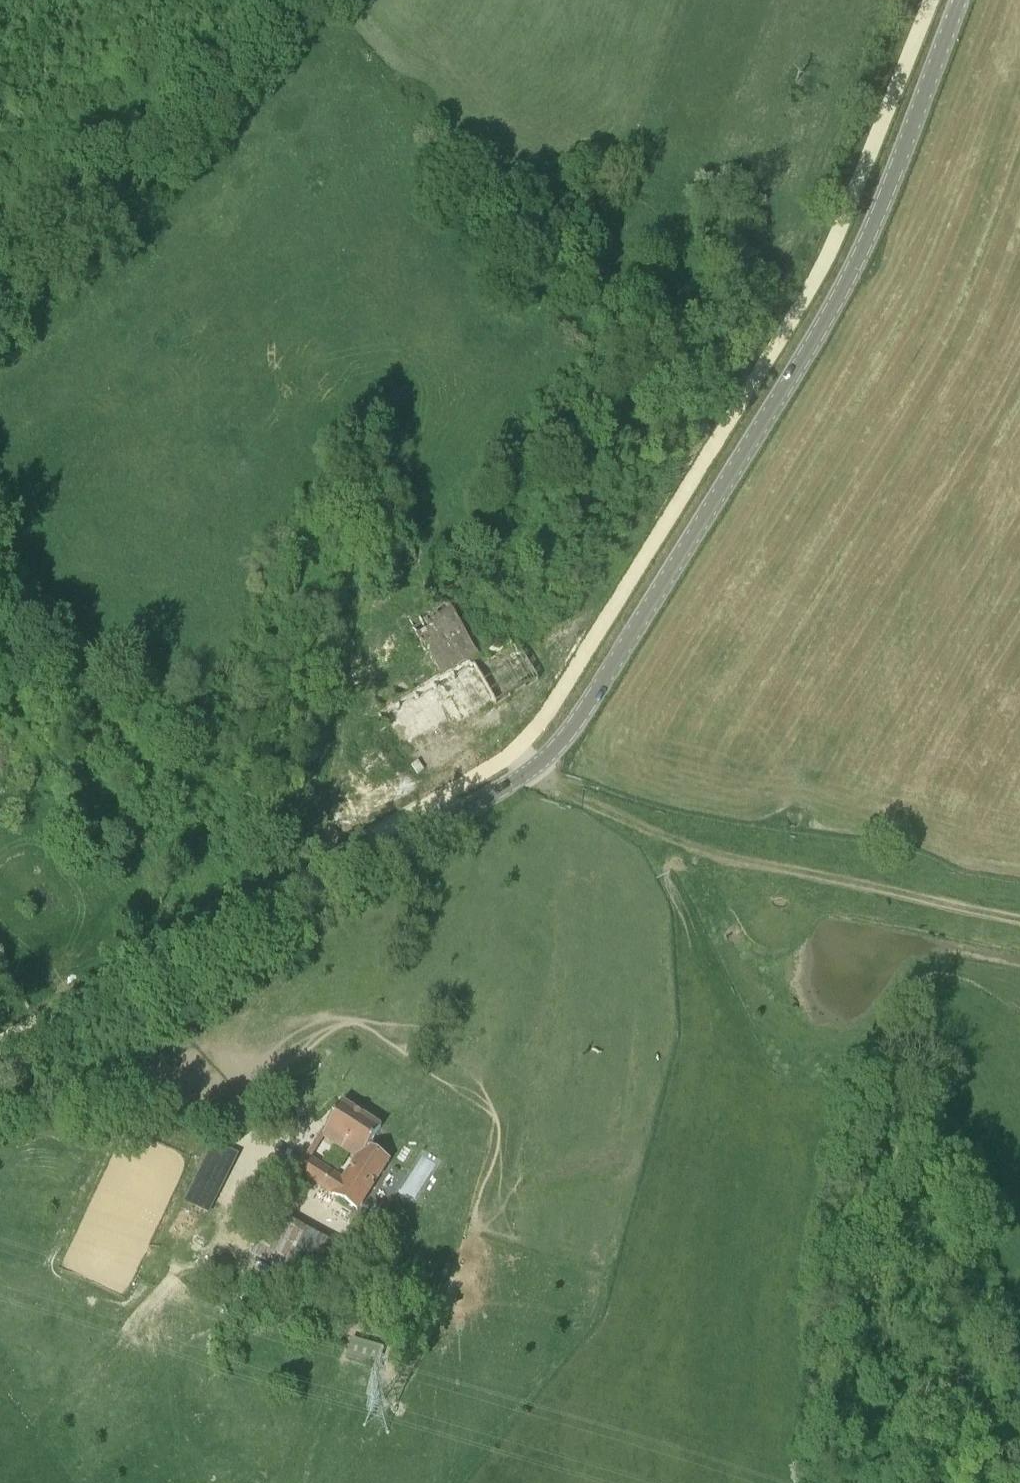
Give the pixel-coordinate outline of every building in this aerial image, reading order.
[(480,658),(450,604),(409,627),(427,663),(437,680),(471,661),(496,705),(539,680),(527,660),(515,638),(480,658)] [(352,728),(437,680),(427,663),(343,711),(352,728)] [(418,773),(423,769),(417,762),(412,765),(418,773)] [(369,1148),(381,1129),(342,1104),(320,1138),(324,1140),(355,1159),(343,1179),(308,1156),(298,1171),(357,1210),(388,1161),(369,1148)] [(312,1289),(337,1248),(292,1221),(267,1262),(312,1289)]
